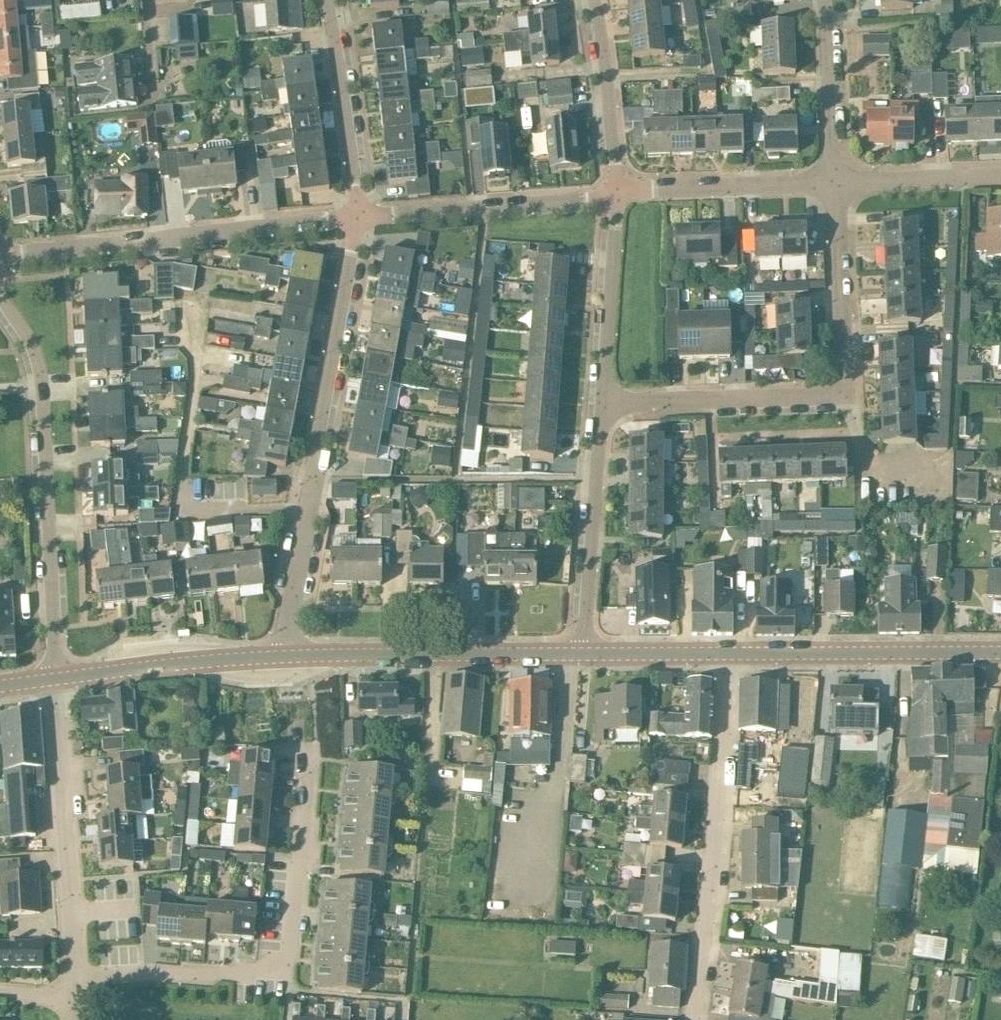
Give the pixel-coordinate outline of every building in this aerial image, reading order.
[(215,19),(234,17),(233,0),(212,0),(215,19)] [(301,0),(269,0),(266,0),(268,32),(303,29),(301,0)] [(371,8),(400,5),(399,0),(370,0),(371,8)] [(428,14),(450,11),(449,0),(442,0),(427,1),(428,14)] [(472,0),(456,0),(458,13),(473,12),(472,0)] [(473,12),(490,10),(489,0),(472,0),(473,12)] [(628,2),(629,9),(661,6),(660,0),(628,0),(628,2)] [(881,9),(913,8),(913,0),(881,0),(881,9)] [(942,7),(937,7),(938,16),(954,16),(953,0),(942,0),(942,7)] [(0,3),(0,30),(18,28),(16,4),(16,2),(0,3)] [(61,5),(62,19),(101,17),(100,3),(61,5)] [(661,6),(629,9),(631,30),(631,34),(663,31),(663,27),(661,6)] [(699,27),(696,10),(685,12),(688,29),(699,27)] [(42,15),(43,26),(54,25),(53,13),(42,15)] [(504,34),(505,44),(530,41),(558,39),(555,14),(528,17),(529,29),(520,30),(520,32),(504,34)] [(196,15),(172,18),(175,46),(199,43),(196,15)] [(719,31),(728,29),(727,20),(706,23),(711,50),(722,48),(719,31)] [(762,24),(763,50),(795,48),(794,23),(762,24)] [(373,28),(375,54),(405,51),(402,24),(373,28)] [(54,25),(43,26),(43,37),(55,37),(54,25)] [(0,30),(0,56),(20,54),(20,53),(32,52),(30,27),(18,28),(0,30)] [(993,29),(977,29),(977,43),(993,42),(993,29)] [(663,31),(631,34),(633,58),(666,55),(663,31)] [(461,48),(475,47),(474,32),(460,33),(461,48)] [(969,34),(937,36),(938,49),(947,48),(947,54),(971,52),(969,34)] [(889,55),(889,35),(864,36),(864,56),(889,55)] [(413,41),(414,50),(430,49),(428,39),(413,41)] [(530,41),(505,44),(506,55),(521,53),(522,67),(533,66),(532,66),(560,63),(558,39),(530,41)] [(483,46),(475,47),(461,49),(462,65),(484,63),(483,46)] [(795,48),(763,50),(764,75),(796,74),(795,48)] [(430,49),(414,50),(415,60),(441,58),(440,49),(430,50),(430,49)] [(405,51),(375,54),(378,80),(408,77),(405,51)] [(0,56),(0,81),(20,80),(21,91),(41,89),(38,52),(32,52),(20,53),(20,54),(0,56)] [(715,74),(726,72),(723,55),(712,57),(715,74)] [(684,56),(684,68),(702,68),(702,56),(684,56)] [(287,89),(316,85),(313,59),(284,63),(286,79),(261,82),(263,92),(278,90),(287,89)] [(99,83),(99,86),(135,82),(133,60),(77,65),(79,85),(99,83)] [(255,70),(243,72),(245,91),(258,89),(255,70)] [(491,71),(466,73),(468,88),(492,86),(491,71)] [(949,72),(934,72),(935,97),(950,97),(949,72)] [(932,75),(913,76),(913,95),(933,95),(932,75)] [(381,106),(410,103),(408,77),(378,80),(381,106)] [(546,81),(546,82),(538,82),(538,91),(547,90),(549,107),(573,104),(571,79),(546,81)] [(74,80),(66,81),(67,89),(75,88),(74,80)] [(716,92),(716,80),(701,80),(701,92),(716,92)] [(135,82),(99,86),(99,88),(79,90),(81,110),(138,105),(135,82)] [(291,115),(320,111),(316,85),(287,89),(289,106),(284,106),(285,116),(291,115)] [(752,90),(753,103),(791,101),(790,88),(752,90)] [(64,89),(55,90),(56,99),(64,98),(64,89)] [(464,92),(466,110),(495,107),(493,89),(464,92)] [(279,100),(278,90),(263,92),(264,102),(279,100)] [(434,101),(433,91),(419,92),(420,102),(434,101)] [(644,113),(644,122),(645,158),(670,157),(669,121),(668,91),(654,92),(654,113),(644,113)] [(683,91),(668,91),(669,121),(670,157),(694,156),(693,120),(679,121),(679,113),(683,113),(683,91)] [(17,107),(3,109),(6,138),(33,135),(30,107),(40,105),(39,95),(16,96),(17,107)] [(420,102),(410,103),(381,106),(384,132),(413,129),(411,113),(435,111),(435,102),(434,101),(420,102)] [(863,119),(867,119),(867,144),(890,145),(890,113),(887,113),(888,103),(863,103),(863,119)] [(890,113),(890,145),(896,145),(896,150),(909,150),(909,145),(914,145),(915,119),(918,119),(918,103),(891,103),(891,113),(890,113)] [(977,143),(976,109),(946,110),(947,144),(977,143)] [(976,109),(977,143),(1000,142),(1000,109),(976,109)] [(294,141),(323,137),(320,111),(291,115),(293,131),(268,134),(255,138),(256,145),(269,144),(294,141)] [(708,120),(693,120),(694,156),(719,155),(717,119),(717,111),(708,112),(708,120)] [(155,113),(127,115),(128,134),(139,132),(141,147),(159,145),(155,113)] [(265,116),(251,120),(254,134),(268,131),(265,116)] [(576,119),(547,121),(551,169),(580,166),(576,119)] [(743,119),(717,119),(719,155),(744,154),(743,119)] [(764,121),(765,154),(768,154),(769,159),(780,158),(779,153),(797,153),(796,120),(764,121)] [(484,176),(510,173),(505,129),(493,130),(492,121),(467,123),(469,152),(481,151),(484,176)] [(413,129),(384,132),(386,158),(416,155),(413,129)] [(33,135),(6,138),(9,166),(22,165),(24,176),(47,174),(46,163),(36,164),(33,135)] [(258,161),(259,173),(273,171),(273,170),(288,168),(298,167),(327,163),(323,137),(294,141),(296,156),(258,161)] [(205,147),(206,155),(211,195),(223,194),(222,189),(237,187),(236,172),(248,171),(244,144),(231,146),(231,144),(227,141),(209,143),(205,147)] [(439,143),(425,144),(426,154),(440,153),(439,143)] [(206,155),(181,158),(180,151),(168,153),(170,179),(181,178),(183,193),(198,192),(199,197),(211,195),(206,155)] [(416,155),(386,158),(389,184),(406,183),(408,197),(430,194),(427,164),(449,162),(448,153),(440,154),(440,153),(416,155)] [(327,163),(298,167),(301,193),(330,189),(327,163)] [(273,171),(259,173),(261,186),(276,184),(275,179),(289,178),(288,168),(273,170),(273,171)] [(29,193),(28,193),(11,194),(14,224),(48,220),(45,194),(72,191),(70,176),(28,181),(29,193)] [(147,216),(147,178),(122,178),(122,182),(96,182),(96,214),(125,214),(125,216),(147,216)] [(74,215),(73,204),(62,204),(63,216),(74,215)] [(977,251),(988,252),(988,257),(1000,257),(1000,211),(988,211),(988,234),(977,234),(977,251)] [(884,222),(885,248),(918,246),(917,221),(884,222)] [(949,222),(948,245),(957,246),(958,223),(949,222)] [(805,226),(780,227),(781,260),(807,259),(805,226)] [(781,260),(780,227),(755,227),(756,261),(781,260)] [(719,229),(677,231),(678,259),(692,258),(692,264),(708,263),(708,257),(719,257),(719,267),(738,266),(736,236),(719,237),(719,229)] [(948,245),(947,270),(956,271),(957,246),(948,245)] [(918,246),(885,248),(886,273),(919,271),(918,246)] [(386,249),(381,275),(434,285),(436,276),(423,273),(424,270),(417,265),(413,264),(415,254),(386,249)] [(295,254),(292,271),(290,281),(319,286),(324,260),(295,254)] [(192,255),(183,255),(183,263),(193,262),(192,255)] [(241,256),(239,272),(266,276),(281,279),(290,281),(292,271),(269,267),(270,261),(241,256)] [(483,274),(494,275),(496,258),(485,257),(483,274)] [(537,259),(536,284),(567,286),(569,262),(537,259)] [(461,260),(459,279),(473,280),(475,261),(461,260)] [(173,287),(173,264),(155,265),(155,299),(174,299),(174,287),(173,287)] [(174,264),(173,264),(173,287),(174,287),(194,290),(198,268),(174,264)] [(947,270),(945,296),(954,297),(956,271),(947,270)] [(919,271),(886,273),(887,298),(920,297),(919,271)] [(381,275),(377,301),(406,306),(408,294),(420,296),(420,293),(432,295),(434,285),(381,275)] [(85,278),(86,303),(131,301),(131,293),(120,294),(120,276),(85,278)] [(281,279),(266,276),(265,286),(279,288),(281,279)] [(290,281),(286,307),(315,312),(319,286),(290,281)] [(492,300),(494,283),(483,281),(481,299),(492,300)] [(783,292),(809,291),(808,282),(783,283),(783,292)] [(758,284),(758,293),(765,293),(783,292),(783,283),(758,284)] [(536,284),(534,308),(565,311),(567,286),(536,284)] [(459,289),(457,299),(471,301),(472,291),(459,289)] [(962,291),(960,316),(970,317),(972,291),(962,291)] [(945,296),(944,331),(953,331),(954,297),(945,296)] [(920,297),(887,298),(888,323),(921,322),(920,297)] [(977,299),(976,312),(992,313),(993,300),(977,299)] [(131,301),(86,303),(87,327),(122,326),(121,311),(133,311),(133,314),(153,314),(152,301),(131,302),(131,301)] [(377,301),(372,327),(401,332),(405,307),(406,306),(377,301)] [(776,305),(777,331),(810,329),(809,304),(776,305)] [(480,306),(478,323),(489,324),(491,307),(480,306)] [(745,306),(745,332),(755,331),(755,306),(745,306)] [(286,307),(281,332),(310,337),(315,312),(286,307)] [(534,308),(532,333),(563,335),(565,311),(534,308)] [(729,315),(704,316),(705,358),(730,357),(730,333),(741,333),(740,308),(729,308),(729,315)] [(705,358),(704,316),(679,317),(679,310),(668,310),(668,335),(680,335),(680,358),(705,358)] [(165,323),(174,322),(174,312),(164,312),(165,323)] [(960,316),(959,341),(969,342),(970,317),(960,316)] [(259,318),(257,327),(272,330),(273,321),(259,318)] [(412,324),(410,334),(425,337),(427,327),(412,324)] [(122,326),(87,327),(88,351),(141,349),(141,350),(155,349),(154,337),(135,338),(135,337),(122,338),(122,326)] [(272,330),(257,327),(255,338),(270,340),(272,330)] [(401,332),(372,327),(367,352),(396,358),(413,360),(415,347),(423,349),(425,337),(410,334),(401,332)] [(810,329),(777,331),(778,356),(811,354),(810,329)] [(486,348),(488,331),(477,330),(475,347),(486,348)] [(745,332),(745,356),(756,356),(755,331),(745,332)] [(281,332),(276,358),(305,363),(310,337),(281,332)] [(532,333),(530,357),(562,360),(563,335),(532,333)] [(243,353),(246,339),(233,336),(230,350),(243,353)] [(464,364),(467,344),(446,341),(444,362),(464,364)] [(943,341),(942,366),(952,366),(953,341),(943,341)] [(959,341),(957,380),(958,380),(983,382),(984,367),(968,366),(969,342),(959,341)] [(879,343),(880,368),(913,367),(912,342),(879,343)] [(141,349),(88,351),(89,376),(124,374),(123,360),(136,360),(136,363),(142,362),(141,350),(141,349)] [(363,378),(392,383),(396,358),(367,352),(363,378)] [(484,373),(486,355),(475,354),(473,371),(484,373)] [(801,355),(753,357),(753,371),(802,369),(801,355)] [(530,357),(528,382),(560,384),(562,360),(530,357)] [(250,370),(248,380),(261,383),(262,381),(272,383),(301,388),(305,363),(276,358),(274,372),(265,371),(264,373),(250,370)] [(942,366),(941,391),(951,391),(952,366),(942,366)] [(913,367),(880,368),(881,394),(914,392),(913,367)] [(131,373),(131,384),(162,383),(162,372),(131,373)] [(403,375),(401,385),(416,388),(418,378),(403,375)] [(261,383),(248,380),(226,376),(223,390),(250,395),(251,389),(260,391),(261,383)] [(363,378),(358,403),(387,409),(387,407),(396,408),(400,384),(392,383),(363,378)] [(483,380),(472,378),(470,396),(481,397),(483,380)] [(528,382),(526,406),(558,409),(560,384),(528,382)] [(162,383),(131,384),(132,397),(163,396),(162,383)] [(272,383),(267,409),(296,414),(301,388),(272,383)] [(175,384),(174,391),(179,395),(185,395),(186,395),(186,385),(186,384),(175,384)] [(941,391),(940,416),(950,417),(951,391),(941,391)] [(914,392),(881,394),(882,419),(915,417),(914,392)] [(459,410),(460,396),(441,394),(439,407),(459,410)] [(89,396),(90,421),(139,419),(139,409),(125,409),(125,395),(89,396)] [(218,412),(219,400),(200,397),(198,409),(218,412)] [(358,403),(354,429),(383,434),(387,409),(358,403)] [(467,420),(478,421),(480,404),(469,403),(467,420)] [(526,406),(524,431),(556,434),(558,409),(526,406)] [(296,414),(267,409),(264,423),(254,421),(254,423),(240,421),(238,430),(239,430),(262,434),(291,440),(296,414)] [(924,436),(924,451),(948,449),(950,417),(940,416),(939,436),(924,436)] [(915,417),(882,419),(883,444),(917,443),(915,417)] [(139,419),(90,421),(92,445),(127,444),(126,430),(137,429),(137,433),(158,433),(157,419),(139,419)] [(961,419),(960,444),(970,445),(971,430),(976,430),(976,420),(972,420),(961,419)] [(238,430),(238,431),(214,426),(212,437),(237,441),(237,440),(250,442),(244,476),(266,477),(269,463),(287,466),(291,440),(262,434),(239,430),(238,430)] [(392,435),(392,436),(406,439),(407,439),(409,430),(394,427),(392,435)] [(479,459),(483,429),(467,427),(463,457),(479,459)] [(383,434),(354,429),(349,455),(367,458),(363,477),(391,477),(394,462),(378,459),(380,447),(390,449),(391,447),(405,450),(405,449),(415,451),(417,441),(407,439),(406,439),(392,436),(382,435),(383,434)] [(556,434),(524,431),(522,455),(554,458),(556,434)] [(707,436),(697,437),(698,462),(708,462),(707,436)] [(631,437),(630,462),(663,462),(664,437),(631,437)] [(138,454),(158,453),(158,442),(138,443),(138,454)] [(450,466),(453,447),(434,445),(432,464),(450,466)] [(845,448),(820,449),(821,482),(846,481),(845,448)] [(820,449),(795,450),(796,483),(821,482),(820,449)] [(781,483),(796,483),(795,450),(770,451),(771,484),(781,483)] [(744,452),(746,485),(746,498),(772,497),(772,495),(771,495),(771,484),(770,451),(744,452)] [(744,452),(719,453),(720,486),(721,486),(721,498),(732,498),(732,485),(746,485),(744,452)] [(971,468),(972,452),(956,452),(956,467),(971,468)] [(159,465),(158,453),(138,454),(139,467),(159,466),(159,465)] [(510,459),(510,473),(524,474),(524,459),(510,459)] [(630,462),(630,487),(663,487),(663,462),(630,462)] [(708,462),(698,462),(699,479),(708,479),(708,462)] [(126,464),(93,466),(94,490),(128,489),(140,488),(140,477),(139,467),(139,463),(126,464)] [(959,472),(957,499),(978,500),(979,474),(959,472)] [(23,481),(10,482),(10,493),(23,492),(23,481)] [(254,496),(277,495),(276,481),(254,483),(254,496)] [(333,484),(333,485),(333,499),(357,500),(357,484),(333,484)] [(393,485),(393,502),(401,502),(402,485),(393,485)] [(517,485),(504,485),(504,509),(517,509),(517,485)] [(128,489),(94,490),(95,515),(129,513),(128,499),(139,498),(139,501),(160,500),(159,487),(140,488),(128,489)] [(630,487),(630,513),(663,513),(663,487),(630,487)] [(709,487),(699,488),(699,504),(709,504),(709,487)] [(519,489),(519,511),(545,511),(545,489),(519,489)] [(1000,533),(1000,508),(992,507),(990,532),(1000,533)] [(171,509),(140,510),(140,523),(169,522),(171,509)] [(393,511),(393,527),(404,527),(403,511),(393,511)] [(721,511),(709,511),(709,513),(710,528),(726,527),(726,511),(721,511)] [(663,513),(630,513),(630,538),(663,538),(663,513)] [(709,513),(699,513),(700,528),(710,528),(709,513)] [(908,513),(908,521),(911,525),(918,525),(921,522),(921,513),(908,513)] [(374,515),(374,538),(392,538),(392,516),(374,515)] [(223,519),(207,521),(209,536),(225,534),(223,519)] [(250,519),(236,519),(236,538),(250,538),(250,519)] [(748,539),(774,540),(774,532),(773,522),(748,522),(748,539)] [(797,522),(773,522),(774,532),(797,532),(797,522)] [(797,522),(797,532),(822,532),(823,522),(797,522)] [(823,522),(822,532),(848,532),(848,522),(823,522)] [(156,523),(140,524),(141,537),(157,536),(156,523)] [(188,523),(174,525),(177,546),(177,552),(192,550),(188,523)] [(177,546),(174,525),(161,526),(164,547),(177,546)] [(397,565),(411,565),(411,584),(443,584),(443,552),(453,542),(453,529),(448,525),(431,543),(413,543),(413,532),(397,531),(397,565)] [(468,567),(485,567),(485,585),(511,585),(511,535),(498,534),(494,529),(490,529),(485,535),(468,535),(468,567)] [(99,592),(101,607),(126,604),(122,570),(119,544),(118,544),(116,530),(106,531),(110,571),(97,573),(99,587),(97,587),(98,592),(99,592)] [(511,535),(511,585),(538,585),(538,555),(524,555),(524,546),(525,545),(525,535),(511,535)] [(865,537),(849,537),(850,553),(865,553),(865,537)] [(828,538),(815,539),(815,567),(828,566),(828,538)] [(356,541),(356,551),(356,585),(381,585),(382,551),(382,541),(356,541)] [(130,543),(119,544),(122,570),(126,604),(150,601),(146,567),(145,557),(144,557),(145,568),(134,569),(130,543)] [(245,547),(235,548),(240,591),(264,588),(260,554),(245,555),(245,547)] [(235,557),(212,559),(216,593),(240,591),(235,548),(235,557)] [(868,548),(865,553),(868,559),(874,559),(878,554),(875,548),(868,548)] [(944,579),(946,548),(929,548),(928,579),(944,579)] [(331,585),(356,585),(356,551),(332,550),(331,585)] [(747,570),(747,575),(763,576),(764,550),(748,550),(747,570)] [(672,551),(658,551),(658,562),(672,562),(672,551)] [(157,555),(145,557),(146,567),(150,601),(175,598),(171,565),(158,566),(157,555)] [(216,593),(212,559),(187,562),(191,596),(216,593)] [(668,584),(667,567),(638,568),(639,595),(627,595),(627,608),(639,608),(640,624),(669,623),(668,596),(668,584)] [(693,604),(692,635),(733,635),(733,604),(734,569),(694,569),(694,604),(693,604)] [(826,571),(826,587),(826,616),(854,616),(854,587),(854,570),(826,571)] [(950,570),(949,602),(963,602),(964,571),(950,570)] [(1000,598),(1000,570),(988,570),(986,597),(1000,598)] [(880,605),(880,634),(920,634),(920,605),(916,605),(916,581),(886,581),(886,605),(880,605)] [(757,609),(757,635),(757,636),(794,636),(794,609),(791,609),(791,582),(761,582),(761,609),(757,609)] [(15,657),(13,629),(14,629),(12,592),(0,593),(0,658),(15,657)] [(933,757),(932,796),(950,796),(950,799),(953,799),(947,848),(949,848),(979,852),(990,745),(981,745),(960,743),(957,742),(956,718),(974,717),(974,689),(986,689),(985,669),(973,670),(973,667),(933,668),(934,704),(946,704),(947,757),(933,757)] [(915,737),(908,738),(908,758),(933,757),(947,757),(946,704),(934,704),(933,668),(912,669),(913,706),(914,720),(915,737)] [(653,673),(653,685),(672,685),(672,673),(653,673)] [(448,675),(442,735),(479,738),(484,678),(448,675)] [(688,681),(687,712),(713,713),(715,682),(688,681)] [(741,682),(740,729),(776,730),(778,683),(741,682)] [(511,683),(511,737),(511,753),(512,753),(511,766),(536,766),(537,753),(550,753),(550,737),(551,683),(511,683)] [(398,702),(397,687),(360,687),(361,711),(380,711),(380,716),(414,715),(414,702),(398,702)] [(832,715),(832,734),(879,735),(879,708),(862,708),(863,690),(832,689),(832,715)] [(109,693),(109,697),(82,700),(84,722),(111,719),(112,733),(137,731),(134,691),(109,693)] [(596,697),(596,742),(614,742),(614,732),(640,732),(640,691),(613,691),(613,697),(596,697)] [(40,711),(2,714),(6,771),(8,805),(11,837),(26,836),(36,836),(33,787),(45,786),(44,768),(40,711)] [(651,714),(650,735),(712,738),(713,713),(687,712),(686,715),(651,714)] [(362,722),(344,723),(345,745),(345,746),(363,745),(363,742),(362,722)] [(198,726),(181,727),(182,740),(198,739),(198,726)] [(816,737),(811,788),(829,790),(829,783),(830,783),(835,738),(816,737)] [(103,739),(104,751),(124,751),(123,738),(103,739)] [(191,761),(200,761),(199,747),(190,748),(191,758),(191,761)] [(181,748),(182,761),(191,761),(191,758),(190,748),(181,748)] [(782,748),(777,795),(804,798),(810,751),(782,748)] [(108,782),(106,782),(107,795),(141,792),(153,791),(152,776),(140,777),(139,767),(146,767),(144,751),(120,753),(121,769),(107,770),(108,782)] [(241,777),(273,780),(275,755),(243,752),(242,762),(230,761),(229,776),(241,777)] [(573,755),(570,782),(585,783),(588,756),(573,755)] [(654,759),(651,783),(652,783),(678,786),(688,787),(691,763),(654,759)] [(749,789),(752,765),(739,764),(737,787),(749,789)] [(465,765),(463,790),(491,793),(493,767),(465,765)] [(344,792),(391,796),(393,769),(350,766),(350,771),(346,771),(344,792)] [(240,787),(239,801),(271,804),(273,780),(241,777),(229,776),(228,786),(240,787)] [(872,778),(869,805),(884,807),(887,780),(872,778)] [(651,796),(652,783),(651,783),(630,781),(629,793),(651,796)] [(192,784),(191,796),(200,797),(201,785),(192,784)] [(154,801),(153,791),(141,792),(107,795),(107,801),(110,801),(111,817),(111,818),(136,816),(136,817),(155,815),(154,801)] [(391,796),(344,792),(342,814),(346,814),(346,819),(389,822),(390,807),(391,796)] [(199,810),(200,797),(191,796),(190,809),(199,810)] [(655,796),(654,809),(631,807),(631,818),(636,819),(653,820),(685,823),(686,814),(691,813),(692,802),(687,800),(687,799),(655,796)] [(177,801),(176,813),(185,814),(186,802),(177,801)] [(239,801),(237,825),(269,828),(271,804),(239,801)] [(190,809),(189,820),(198,821),(199,810),(190,809)] [(889,811),(883,865),(920,869),(926,815),(889,811)] [(185,814),(176,813),(175,826),(184,827),(185,814)] [(98,834),(99,843),(132,840),(133,840),(138,840),(136,817),(136,816),(111,818),(111,817),(99,818),(101,834),(98,834)] [(389,822),(346,819),(346,823),(341,823),(339,845),(386,849),(387,838),(389,822)] [(685,823),(653,820),(636,819),(635,830),(652,832),(651,845),(682,848),(685,823)] [(743,834),(743,861),(771,862),(797,862),(797,851),(777,851),(777,821),(752,821),(751,834),(743,834)] [(269,828),(237,825),(235,849),(267,852),(269,828)] [(188,831),(187,844),(196,844),(197,832),(188,831)] [(174,838),(172,856),(182,856),(183,837),(174,838)] [(132,840),(99,843),(100,854),(102,854),(103,867),(135,865),(133,840),(132,840)] [(624,842),(623,855),(646,857),(647,845),(624,842)] [(386,849),(339,845),(337,866),(342,866),(341,872),(384,875),(385,859),(386,849)] [(200,860),(212,861),(213,852),(201,850),(200,860)] [(213,852),(212,861),(225,862),(226,853),(213,852)] [(567,852),(566,860),(578,861),(579,853),(567,852)] [(253,864),(266,865),(266,856),(253,855),(253,864)] [(645,869),(646,857),(623,855),(622,866),(645,869)] [(172,856),(171,869),(180,870),(182,856),(172,856)] [(10,915),(41,913),(39,873),(11,875),(10,860),(0,860),(0,876),(1,876),(2,899),(9,898),(10,915)] [(797,862),(743,861),(743,888),(752,888),(752,901),(778,901),(778,888),(771,888),(771,876),(783,875),(783,873),(797,873),(797,862)] [(914,870),(883,866),(878,905),(909,909),(914,870)] [(646,893),(678,897),(680,872),(648,869),(647,882),(629,880),(628,892),(632,892),(646,893)] [(322,909),(369,913),(371,886),(329,883),(328,888),(324,888),(322,909)] [(233,906),(230,938),(255,940),(258,908),(247,907),(248,888),(235,887),(233,906)] [(565,888),(564,901),(582,902),(583,889),(565,888)] [(158,926),(157,940),(171,941),(171,944),(181,945),(184,909),(160,907),(161,894),(145,892),(142,925),(158,926)] [(676,921),(678,897),(646,893),(632,892),(631,905),(645,906),(644,918),(676,921)] [(184,909),(181,945),(191,945),(191,943),(205,944),(209,903),(208,903),(208,911),(184,909)] [(209,903),(205,944),(206,944),(207,936),(230,938),(233,906),(209,903)] [(369,913),(322,909),(320,931),(324,931),(324,936),(366,940),(368,924),(369,913)] [(617,916),(616,928),(639,930),(640,917),(617,916)] [(777,918),(776,938),(793,939),(794,919),(777,918)] [(993,941),(997,942),(996,947),(1000,947),(1000,926),(994,926),(993,941)] [(400,931),(399,942),(409,943),(410,932),(400,931)] [(917,935),(913,956),(945,961),(948,940),(917,935)] [(366,940),(324,936),(323,940),(319,940),(317,962),(364,966),(365,956),(366,940)] [(552,940),(551,955),(576,956),(576,942),(552,940)] [(44,966),(43,943),(0,943),(0,967),(44,966)] [(652,1006),(680,1008),(681,991),(685,991),(688,947),(653,944),(650,989),(654,989),(652,1006)] [(363,976),(364,966),(317,962),(315,983),(320,984),(319,989),(362,993),(363,976)] [(738,963),(734,989),(763,994),(776,996),(834,1006),(838,981),(820,979),(819,985),(776,978),(775,983),(765,981),(768,968),(738,963)] [(953,976),(949,1000),(962,1002),(966,978),(953,976)] [(730,1015),(749,1018),(749,1019),(772,1019),(776,996),(763,994),(734,989),(730,1015)] [(854,1005),(854,991),(838,991),(837,1005),(854,1005)] [(601,994),(600,1007),(629,1010),(630,995),(601,994)] [(910,997),(907,1012),(916,1014),(919,999),(910,997)] [(299,1019),(301,1004),(293,1003),(291,1019),(309,1019),(299,1019)] [(326,1006),(318,1005),(316,1019),(325,1019),(326,1006)] [(351,1008),(343,1008),(341,1019),(350,1019),(351,1008)] [(367,1019),(376,1019),(376,1010),(368,1010),(367,1019)]
